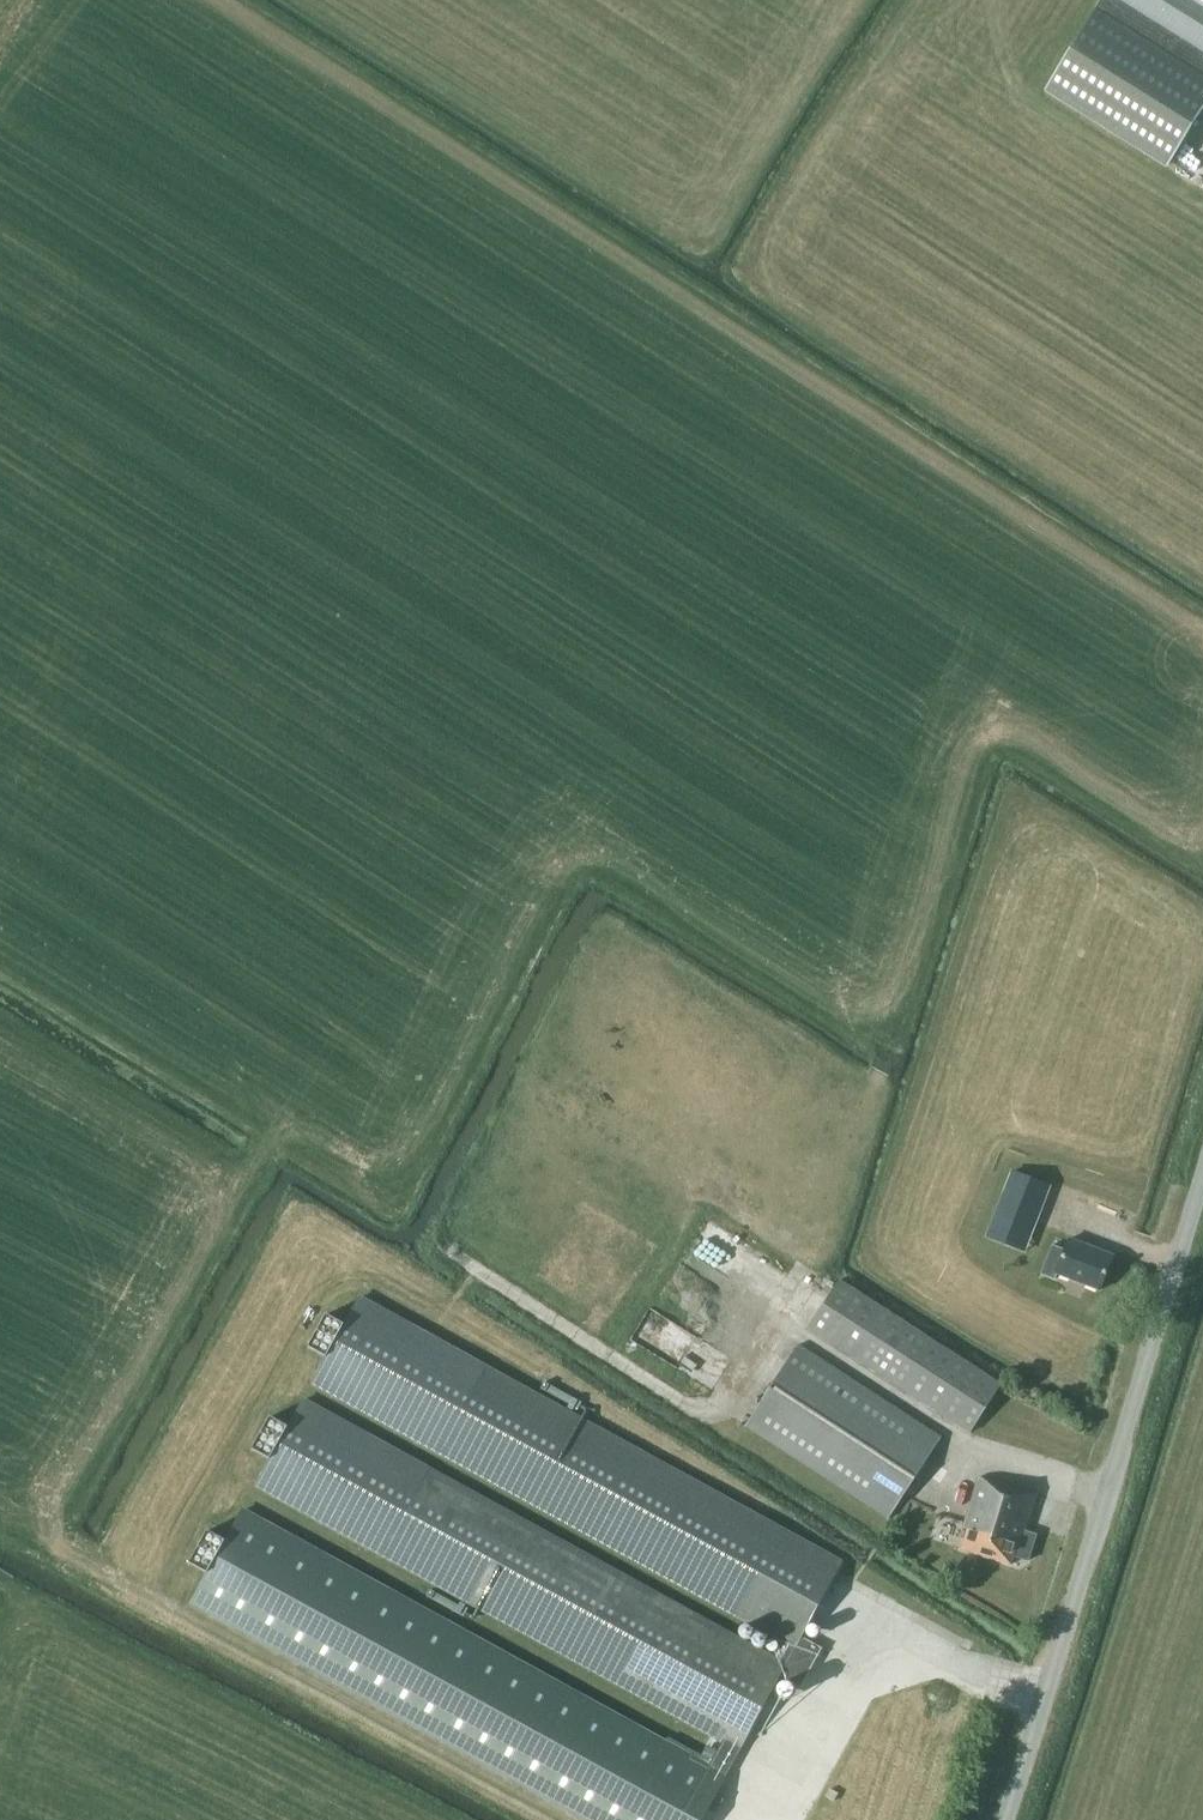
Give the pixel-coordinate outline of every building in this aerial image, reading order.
[(1202,52),(1202,0),(1119,0),(1202,52)] [(1096,9),(1043,91),(1167,168),(1202,110),(1202,76),(1096,9)] [(1034,1227),(1052,1180),(1013,1164),(994,1211),(1034,1227)] [(1113,1255),(1069,1239),(1064,1250),(1052,1245),(1041,1274),(1054,1279),(1056,1274),(1099,1290),(1113,1255)] [(969,1432),(1000,1384),(839,1280),(808,1329),(969,1432)] [(587,1819),(701,1819),(779,1678),(800,1690),(821,1650),(801,1639),(842,1564),(485,1368),(359,1298),(347,1321),(329,1311),(311,1343),(329,1353),(312,1383),(438,1454),(788,1646),(780,1660),(430,1468),(303,1400),(291,1424),(273,1414),(255,1445),(273,1456),(256,1486),(381,1558),(720,1744),(708,1766),(242,1510),(226,1541),(207,1531),(190,1563),(208,1573),(191,1603),(587,1819)] [(654,1310),(635,1340),(681,1369),(700,1339),(654,1310)] [(888,1518),(940,1437),(798,1344),(745,1426),(888,1518)] [(997,1484),(977,1478),(962,1528),(966,1529),(960,1550),(1010,1565),(1012,1556),(1027,1560),(1035,1534),(1025,1531),(1036,1493),(997,1482),(997,1484)]
